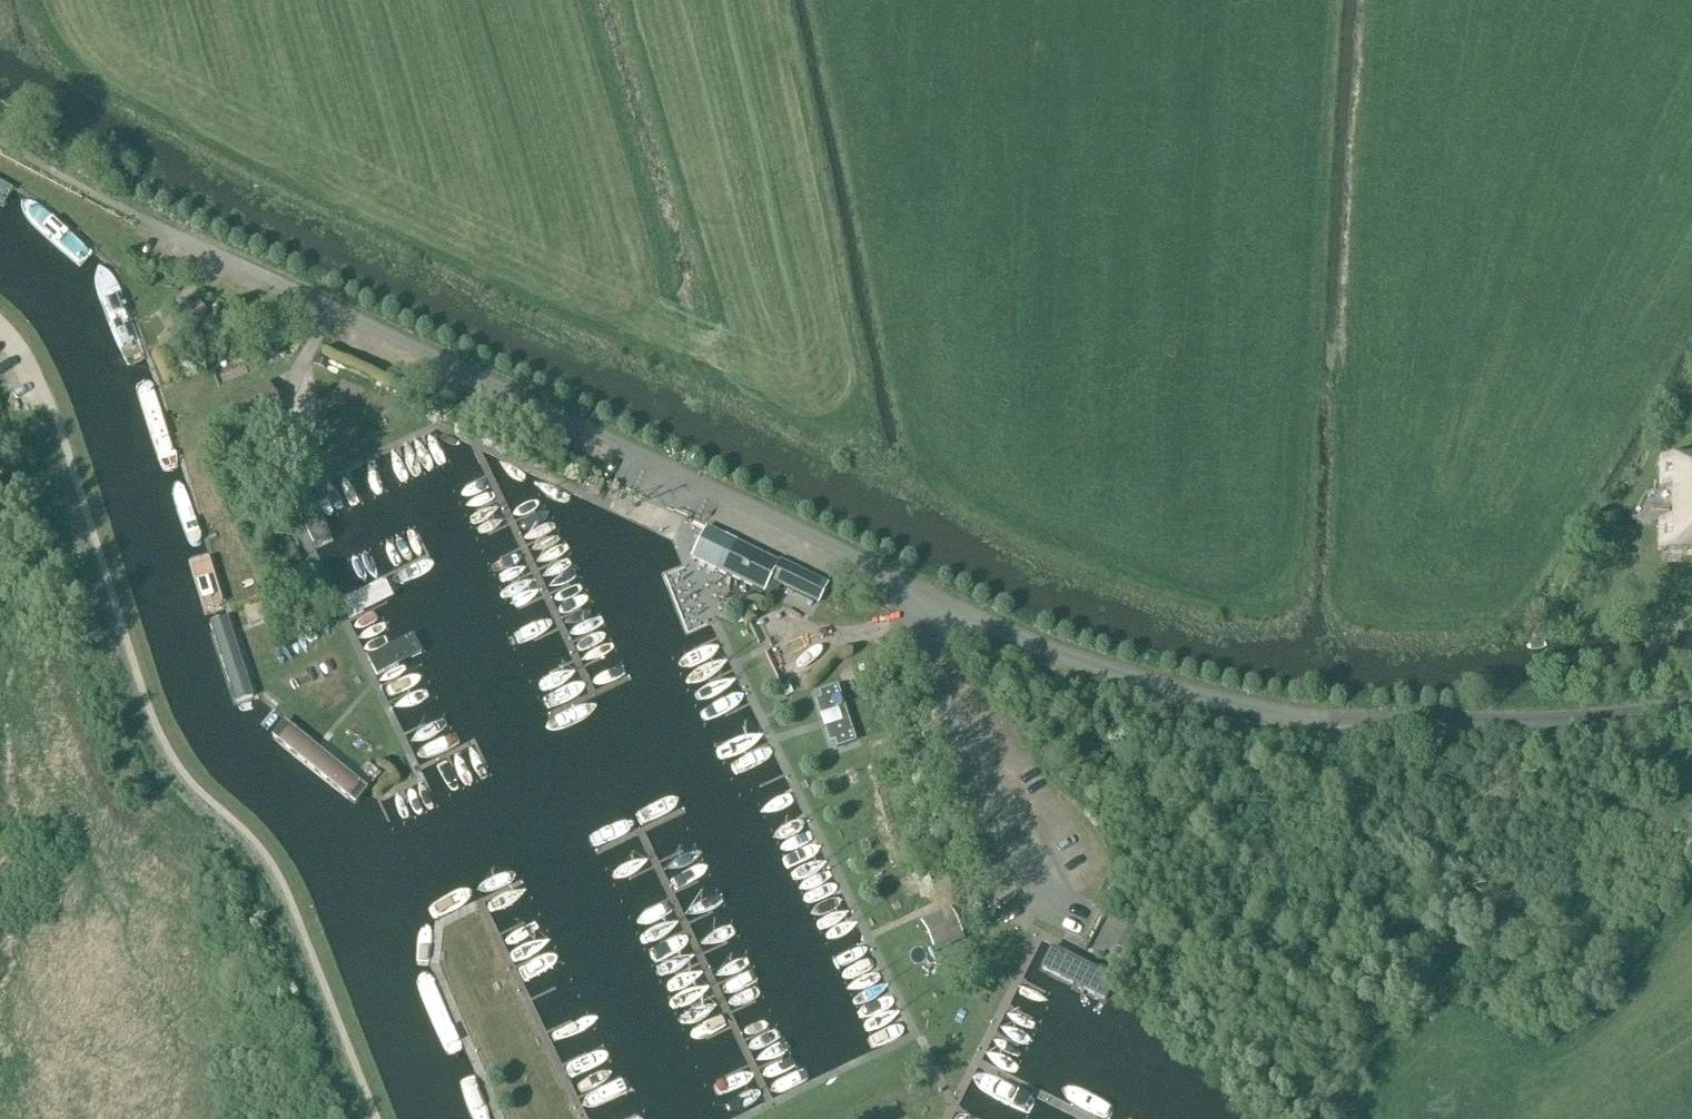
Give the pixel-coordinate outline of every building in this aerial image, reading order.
[(187,333),(209,317),(198,302),(176,318),(187,333)] [(244,434),(285,415),(271,387),(231,406),(244,434)] [(1662,461),(1662,488),(1671,488),(1670,522),(1661,522),(1661,550),(1691,551),(1691,461),(1662,461)] [(779,559),(776,564),(706,529),(691,559),(761,594),(767,580),(817,604),(828,583),(779,559)] [(252,620),(268,616),(264,600),(248,604),(252,620)] [(749,618),(755,615),(752,609),(746,612),(749,618)] [(786,698),(793,695),(788,686),(782,689),(786,698)] [(836,689),(820,694),(822,700),(828,719),(830,725),(835,742),(838,748),(855,742),(837,689),(836,689)] [(935,951),(963,937),(951,912),(922,925),(935,951)] [(1122,938),(1138,946),(1147,930),(1130,921),(1122,938)] [(1049,949),(1038,970),(1110,1008),(1121,986),(1049,949)]
